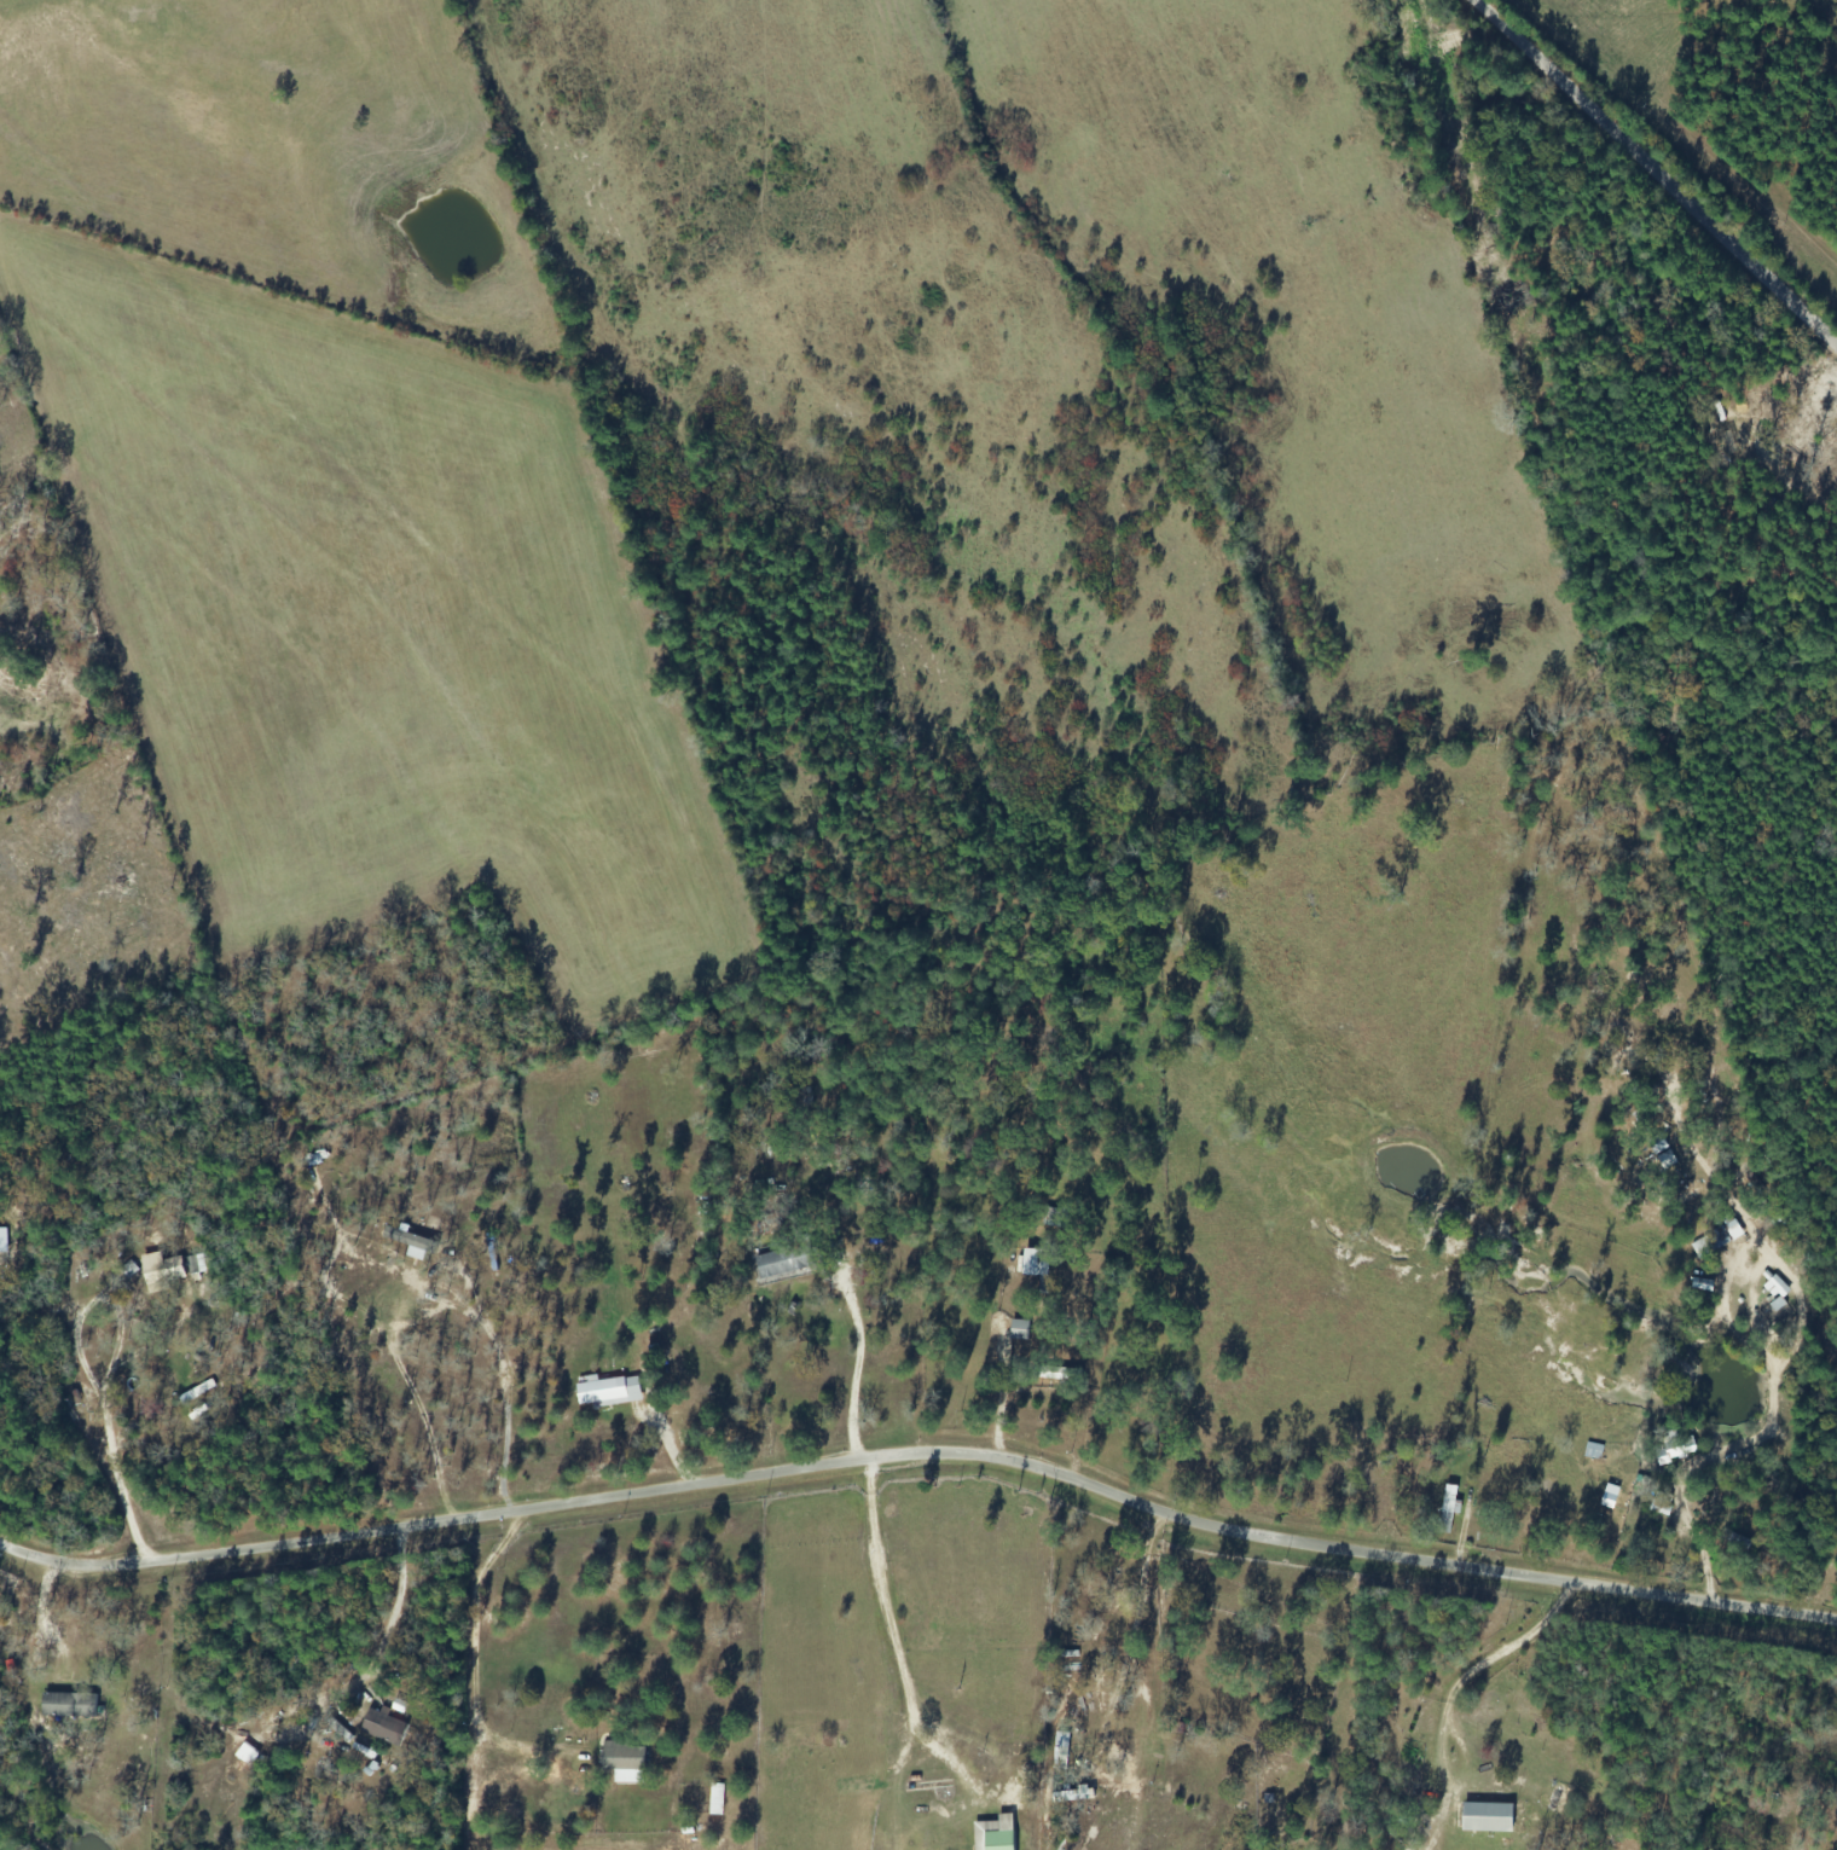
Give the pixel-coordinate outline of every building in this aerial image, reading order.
[(1698,1258),(1746,1240),(1738,1221),(1709,1232),(1711,1237),(1693,1244),(1698,1258)] [(427,1253),(436,1256),(440,1243),(391,1228),(387,1239),(411,1246),(407,1257),(425,1262),(427,1253)] [(1023,1276),(1049,1276),(1050,1250),(1024,1250),(1023,1276)] [(149,1295),(172,1291),(170,1280),(201,1275),(197,1255),(163,1261),(162,1253),(142,1257),(149,1295)] [(1792,1291),(1777,1275),(1765,1287),(1776,1300),(1766,1310),(1778,1322),(1792,1309),(1783,1300),(1792,1291)] [(640,1376),(599,1383),(599,1381),(577,1384),(580,1407),(592,1405),(592,1410),(644,1402),(640,1376)] [(1700,1455),(1695,1436),(1682,1440),(1679,1432),(1666,1436),(1668,1445),(1655,1449),(1660,1465),(1700,1455)] [(97,1718),(98,1695),(44,1695),(44,1718),(97,1718)] [(389,1717),(392,1710),(383,1706),(381,1713),(371,1709),(362,1731),(401,1747),(410,1725),(389,1717)] [(646,1746),(603,1745),(602,1771),(616,1772),(616,1784),(641,1785),(641,1773),(645,1773),(646,1746)] [(1514,1804),(1464,1804),(1464,1832),(1514,1832),(1514,1804)] [(976,1849),(1015,1849),(1014,1815),(999,1816),(1000,1822),(975,1823),(976,1849)]
